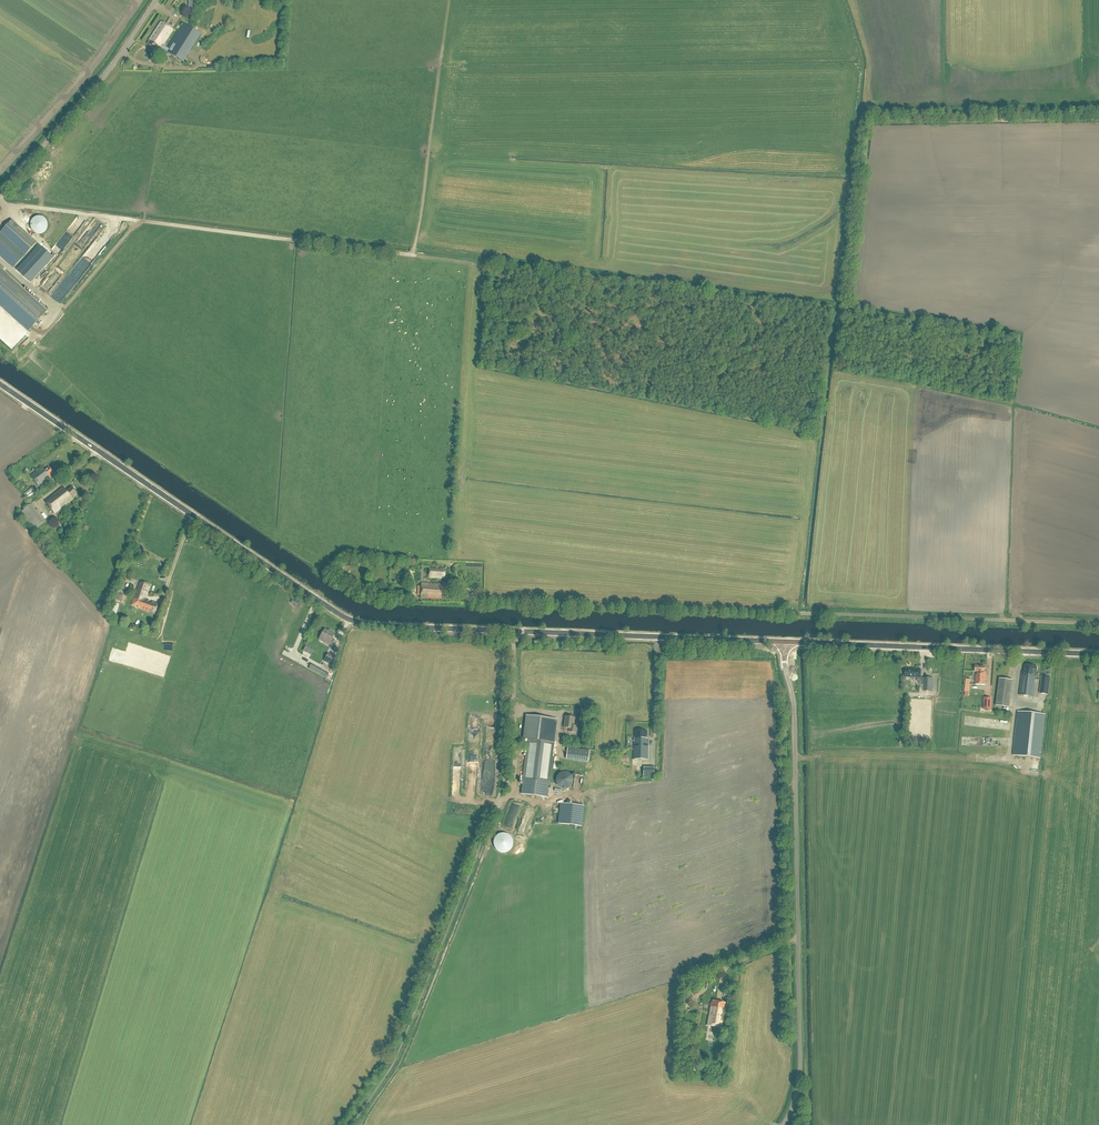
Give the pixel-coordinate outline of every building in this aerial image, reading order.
[(168,48),(163,45),(173,29),(161,21),(149,40),(150,41),(147,44),(157,52),(160,48),(183,63),(202,34),(185,23),(168,48)] [(25,256),(37,243),(12,220),(1,233),(0,234),(0,256),(14,269),(25,256)] [(60,265),(91,228),(85,222),(54,260),(60,265)] [(28,279),(50,254),(45,250),(40,245),(17,270),(23,274),(28,279)] [(75,259),(81,263),(86,256),(84,255),(87,250),(82,247),(75,259)] [(54,260),(39,274),(41,276),(47,271),(49,274),(59,265),(54,260)] [(50,302),(78,266),(71,261),(57,279),(52,275),(38,293),(50,302)] [(0,267),(0,307),(28,333),(48,311),(0,267)] [(57,477),(49,467),(44,471),(42,468),(30,477),(39,488),(52,478),(53,479),(57,477)] [(77,495),(71,488),(66,492),(63,488),(45,502),(54,514),(75,498),(74,497),(77,495)] [(20,496),(21,499),(27,495),(23,490),(14,496),(16,498),(20,496)] [(34,531),(45,522),(30,505),(20,513),(34,531)] [(436,570),(433,570),(433,568),(429,568),(429,579),(446,580),(446,569),(436,569),(436,570)] [(151,604),(147,603),(148,601),(144,599),(148,586),(140,583),(132,606),(135,607),(136,605),(139,606),(138,608),(148,612),(149,610),(152,611),(152,613),(155,614),(158,604),(151,602),(151,604)] [(442,585),(421,584),(420,597),(425,597),(425,598),(442,600),(442,595),(446,596),(447,584),(442,584),(442,585)] [(330,632),(325,630),(319,640),(332,647),(335,641),(332,639),(335,633),(331,631),(330,632)] [(331,666),(336,658),(328,654),(324,661),(331,666)] [(327,679),(329,674),(312,664),(309,669),(327,679)] [(986,685),(987,672),(985,672),(985,667),(975,666),(975,672),(977,672),(977,675),(976,675),(975,685),(986,685)] [(1036,677),(1037,667),(1025,666),(1024,672),(1022,672),(1021,678),(1022,678),(1021,681),(1021,680),(1019,695),(1034,697),(1036,683),(1035,683),(1036,681),(1037,677),(1036,677)] [(302,668),(300,671),(317,682),(319,679),(302,668)] [(923,692),(933,692),(933,678),(924,678),(921,678),(921,670),(905,669),(905,678),(918,678),(918,681),(921,681),(921,686),(924,686),(923,692)] [(1048,694),(1049,679),(1042,678),(1040,693),(1048,694)] [(1010,708),(1013,681),(1000,679),(996,706),(1010,708)] [(1041,758),(1045,714),(1017,711),(1013,756),(1041,758)] [(523,739),(529,739),(523,779),(521,794),(546,798),(548,783),(548,782),(554,743),(557,720),(526,716),(523,739)] [(577,733),(577,727),(574,726),(575,718),(566,717),(564,728),(570,729),(569,732),(577,733)] [(646,734),(646,726),(635,726),(634,734),(633,734),(633,739),(633,759),(647,759),(648,734),(646,734)] [(588,763),(590,751),(567,749),(566,761),(588,763)] [(627,764),(628,756),(617,755),(616,764),(627,764)] [(654,778),(654,767),(643,767),(643,778),(654,778)] [(571,785),(572,782),(572,779),(570,777),(568,775),(565,774),(562,775),(559,776),(557,779),(557,781),(557,784),(559,787),(561,789),(564,789),(567,789),(569,787),(571,785)] [(581,827),(584,807),(560,804),(558,824),(581,827)] [(534,824),(535,815),(531,814),(531,815),(526,814),(524,823),(534,824)] [(507,833),(514,835),(516,827),(509,825),(507,833)] [(726,1003),(713,1001),(712,1003),(710,1003),(706,1026),(722,1028),(726,1003)]
